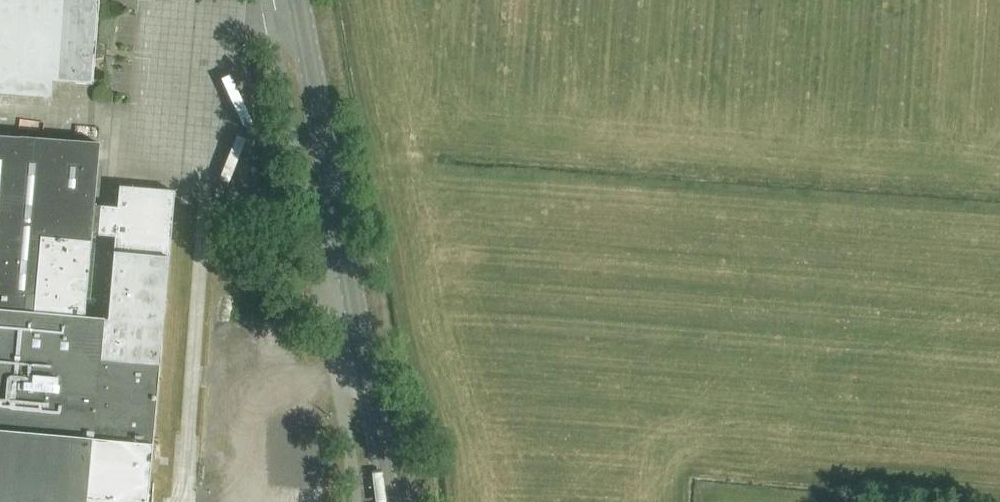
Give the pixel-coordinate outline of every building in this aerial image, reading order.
[(51,99),(53,83),(93,86),(98,0),(0,0),(0,96),(51,99)] [(163,29),(145,29),(147,84),(164,83),(163,29)] [(87,501),(90,501),(148,501),(175,192),(120,188),(118,209),(94,207),(100,145),(0,138),(0,501),(87,501)]
